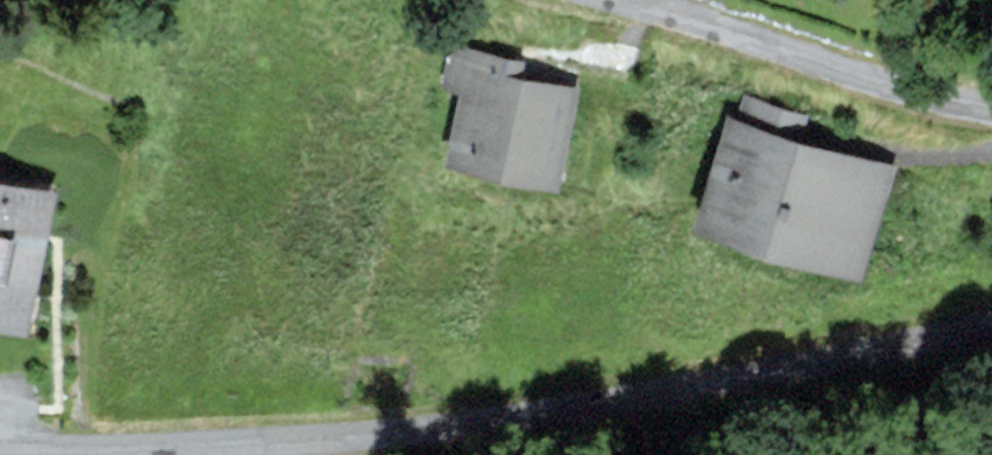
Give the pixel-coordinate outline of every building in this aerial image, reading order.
[(520,59),(454,44),(446,78),(466,83),(450,153),(551,176),(571,86),(517,73),(520,59)] [(887,165),(732,116),(701,213),(857,261),(887,165)] [(0,177),(0,311),(17,314),(45,187),(0,177)]
